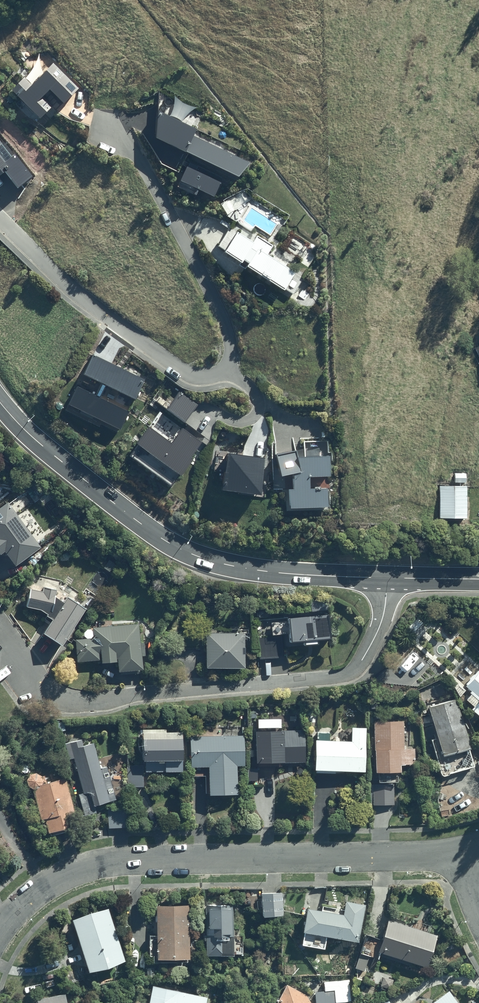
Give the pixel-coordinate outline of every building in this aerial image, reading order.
[(20,75),(9,86),(39,115),(48,106),(36,95),(46,85),(62,101),(76,87),(50,61),(28,83),(20,75)] [(194,127),(156,107),(153,135),(236,175),(250,163),(191,133),(194,127)] [(232,228),(228,226),(216,244),(280,289),(283,285),(293,292),(303,277),(266,252),(272,244),(238,220),(232,228)] [(128,414),(80,378),(60,403),(109,440),(128,414)] [(149,426),(128,455),(170,487),(204,442),(181,425),(198,403),(179,390),(166,408),(182,420),(167,440),(149,426)] [(298,449),(278,453),(283,475),(295,472),(296,488),(291,488),(292,506),(330,505),(329,487),(312,487),(312,476),(332,475),(332,454),(300,455),(298,449)] [(466,486),(437,486),(437,520),(466,520),(466,486)] [(0,508),(0,552),(1,553),(6,549),(17,564),(42,546),(9,501),(0,508)] [(46,631),(65,644),(88,607),(69,596),(65,601),(58,596),(59,589),(45,586),(44,590),(32,588),(28,605),(42,608),(49,613),(48,614),(54,618),(46,631)] [(262,636),(258,636),(259,659),(285,658),(284,648),(308,646),(308,644),(321,644),(320,639),(333,638),(332,612),(290,615),(291,619),(261,621),(262,636)] [(141,623),(95,626),(96,638),(78,639),(80,661),(104,660),(104,663),(120,662),(121,671),(144,669),(141,623)] [(246,634),(209,633),(208,668),(246,668),(246,634)] [(468,682),(478,693),(478,671),(468,682)] [(475,746),(459,698),(431,706),(447,755),(475,746)] [(407,719),(377,719),(377,770),(402,771),(402,762),(417,763),(417,744),(407,744),(407,719)] [(353,740),(318,739),(316,768),(368,770),(370,727),(354,726),(353,740)] [(184,770),(184,730),(143,730),(143,758),(148,758),(148,770),(184,770)] [(307,763),(307,730),(258,730),(258,763),(307,763)] [(247,764),(245,734),(191,736),(193,767),(206,766),(207,795),(237,794),(236,765),(247,764)] [(78,795),(84,817),(96,814),(94,807),(116,801),(107,766),(101,768),(94,743),(83,746),(81,739),(63,744),(68,760),(73,758),(83,794),(78,795)] [(144,766),(130,766),(130,785),(144,785),(144,766)] [(258,766),(247,766),(247,778),(258,778),(258,766)] [(67,777),(33,786),(42,820),(47,818),(50,831),(79,823),(67,777)] [(130,807),(110,808),(110,826),(131,825),(130,807)] [(312,892),(300,890),(297,909),(309,910),(310,903),(312,892)] [(281,893),(264,893),(265,914),(282,914),(281,893)] [(324,905),(310,903),(309,910),(305,931),(362,940),(368,903),(348,900),(346,914),(323,911),(324,905)] [(191,904),(159,905),(160,959),(192,958),(191,904)] [(236,904),(210,904),(209,955),(236,955),(236,904)] [(110,908),(74,920),(92,971),(127,959),(110,908)] [(439,933),(390,919),(380,952),(430,966),(439,933)] [(335,990),(335,1002),(352,1001),(352,979),(326,980),(326,990),(335,990)] [(279,1002),(313,1002),(308,995),(288,984),(279,1002)] [(151,1002),(207,1002),(209,997),(154,986),(151,1002)] [(451,990),(433,1002),(461,1002),(451,990)] [(37,999),(38,1002),(70,1002),(68,992),(37,999)]
